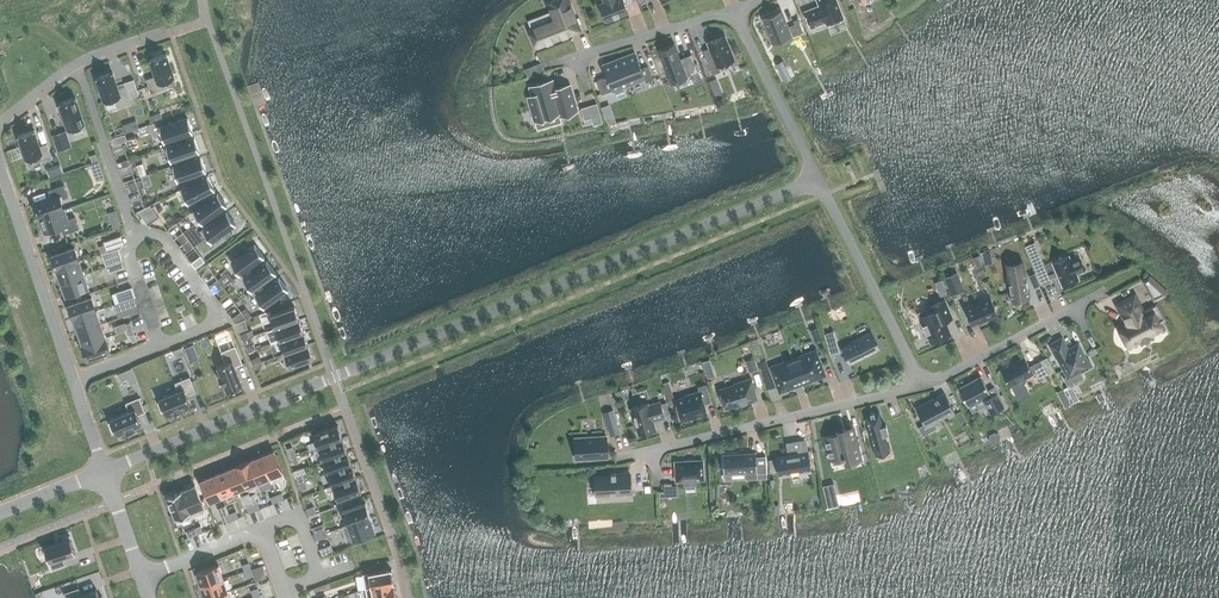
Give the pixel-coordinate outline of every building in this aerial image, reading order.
[(568,0),(555,0),(547,3),(553,19),(529,28),(529,30),(528,30),(531,38),(532,37),(536,47),(570,34),(566,24),(576,20),(568,0)] [(603,2),(599,4),(605,21),(628,13),(624,4),(631,2),(630,0),(602,0),(603,2)] [(843,17),(836,0),(816,0),(819,6),(804,12),(810,28),(825,22),(826,24),(843,17)] [(781,11),(763,18),(773,43),(790,36),(781,11)] [(794,24),(789,26),(792,32),(801,28),(797,19),(793,21),(794,24)] [(720,71),(718,66),(733,60),(724,36),(708,42),(713,54),(705,57),(712,74),(720,71)] [(670,83),(687,76),(675,45),(658,51),(670,83)] [(641,69),(634,53),(617,59),(627,85),(644,79),(645,82),(653,80),(647,66),(641,69)] [(155,76),(146,79),(151,93),(176,84),(166,54),(149,59),(155,76)] [(602,65),(607,76),(596,81),(601,94),(612,90),(613,91),(627,85),(617,59),(602,65)] [(540,63),(524,69),(527,76),(543,70),(540,63)] [(688,76),(690,75),(694,84),(701,81),(694,63),(684,67),(688,76)] [(112,72),(96,78),(104,102),(114,98),(118,108),(131,103),(125,86),(118,89),(112,72)] [(577,110),(570,85),(555,89),(555,87),(549,89),(547,82),(530,87),(533,96),(528,97),(535,121),(550,116),(549,114),(558,112),(559,115),(577,110)] [(75,97),(59,103),(68,130),(84,124),(75,97)] [(597,103),(581,108),(584,120),(600,115),(597,103)] [(603,111),(608,124),(614,121),(609,108),(603,111)] [(162,119),(160,113),(149,117),(151,123),(162,119)] [(171,139),(173,144),(185,140),(184,135),(192,132),(187,118),(160,127),(165,142),(171,139)] [(130,122),(132,130),(139,128),(136,120),(130,122)] [(34,130),(18,136),(28,165),(51,157),(47,144),(39,146),(34,130)] [(69,147),(63,132),(52,135),(58,151),(69,147)] [(111,139),(114,145),(127,141),(125,134),(111,139)] [(173,166),(192,159),(190,154),(199,152),(194,137),(185,140),(173,144),(166,146),(173,166)] [(99,160),(96,154),(90,156),(92,163),(99,160)] [(184,178),(187,186),(199,179),(197,174),(205,171),(200,156),(192,159),(173,166),(178,180),(184,178)] [(49,175),(63,171),(60,162),(47,166),(49,175)] [(207,176),(199,179),(187,186),(181,189),(189,205),(193,210),(209,199),(206,193),(214,189),(207,176)] [(141,179),(128,183),(130,191),(144,187),(141,179)] [(38,218),(63,209),(60,200),(68,197),(63,185),(48,190),(50,197),(33,203),(38,218)] [(222,215),(226,212),(226,211),(222,214),(219,211),(226,206),(217,193),(209,199),(193,210),(203,223),(205,221),(208,225),(215,220),(222,215)] [(149,205),(138,212),(147,225),(158,217),(149,205)] [(63,209),(38,218),(39,218),(44,233),(60,227),(63,234),(79,229),(74,217),(67,219),(63,209)] [(121,226),(116,210),(108,213),(113,229),(121,226)] [(221,235),(224,239),(232,234),(228,229),(235,224),(226,212),(222,215),(215,220),(208,225),(203,229),(212,241),(221,235)] [(182,244),(188,240),(182,232),(177,237),(182,244)] [(106,248),(124,243),(121,234),(103,240),(106,248)] [(188,240),(182,244),(187,251),(193,247),(188,240)] [(256,262),(263,257),(254,244),(247,249),(244,245),(237,250),(240,255),(231,262),(240,274),(249,267),(256,262)] [(1024,246),(1030,260),(1035,257),(1029,244),(1024,246)] [(104,245),(99,246),(101,253),(107,251),(104,245)] [(51,255),(56,269),(79,261),(74,247),(51,255)] [(195,268),(204,261),(200,255),(191,262),(195,268)] [(973,258),(977,267),(983,264),(979,255),(973,258)] [(1078,279),(1076,273),(1084,270),(1079,258),(1070,261),(1068,256),(1053,262),(1052,261),(1044,264),(1050,278),(1057,275),(1062,286),(1078,279)] [(61,282),(83,274),(89,272),(87,267),(81,269),(79,261),(56,269),(61,282)] [(243,278),(252,290),(256,288),(268,278),(275,273),(266,261),(259,266),(256,262),(249,267),(252,271),(243,278)] [(1006,263),(1005,264),(1012,301),(1028,298),(1022,261),(1020,261),(1021,263),(1007,266),(1006,263)] [(110,272),(112,271),(123,267),(121,262),(110,266),(108,267),(110,272)] [(963,290),(956,272),(944,277),(952,295),(963,290)] [(88,288),(83,274),(61,282),(66,296),(88,288)] [(1036,276),(1030,279),(1034,288),(1040,286),(1036,276)] [(271,282),(268,278),(256,288),(258,292),(255,294),(264,307),(287,290),(278,277),(271,282)] [(1154,299),(1165,293),(1156,284),(1148,277),(1144,280),(1154,299)] [(217,291),(222,287),(218,281),(212,285),(217,291)] [(225,291),(222,287),(217,291),(220,295),(225,291)] [(119,291),(112,294),(115,304),(118,303),(123,301),(119,291)] [(1117,305),(1123,317),(1124,317),(1128,325),(1119,330),(1128,347),(1141,340),(1142,342),(1150,338),(1149,336),(1162,329),(1153,312),(1145,317),(1134,296),(1117,305)] [(73,318),(96,311),(91,297),(68,305),(73,318)] [(990,297),(964,308),(971,325),(997,314),(990,297)] [(933,311),(921,317),(924,324),(922,325),(926,333),(927,332),(931,342),(949,334),(944,321),(951,318),(949,314),(944,300),(930,306),(933,311)] [(299,319),(294,306),(270,314),(275,328),(299,319)] [(100,324),(96,311),(73,318),(73,319),(73,318),(78,332),(100,324)] [(238,313),(232,318),(235,323),(243,320),(238,313)] [(299,319),(275,328),(279,341),(303,332),(299,319)] [(82,345),(105,337),(100,324),(78,332),(83,345),(82,345)] [(811,330),(815,341),(822,339),(817,328),(811,330)] [(242,340),(249,337),(246,332),(240,335),(242,340)] [(279,341),(284,353),(308,345),(303,332),(279,341)] [(251,336),(249,337),(242,340),(244,344),(249,343),(253,341),(251,336)] [(863,337),(842,348),(850,363),(879,348),(873,336),(865,340),(863,337)] [(110,351),(105,337),(82,345),(87,359),(110,351)] [(826,341),(830,355),(839,352),(835,338),(826,341)] [(1061,338),(1049,345),(1056,357),(1057,357),(1067,376),(1063,378),(1068,388),(1085,379),(1081,372),(1092,366),(1088,360),(1087,361),(1077,344),(1067,349),(1061,338)] [(284,353),(289,367),(313,358),(308,345),(284,353)] [(222,385),(224,384),(227,391),(230,390),(231,392),(240,389),(239,386),(242,385),(234,367),(242,364),(235,346),(221,352),(225,363),(217,366),(220,375),(218,376),(222,385)] [(184,354),(181,347),(172,351),(175,357),(184,354)] [(793,359),(801,382),(809,379),(810,381),(824,375),(815,351),(803,355),(804,357),(794,361),(793,359)] [(252,365),(259,362),(261,361),(259,356),(250,360),(252,365)] [(1024,357),(1000,370),(1009,387),(1010,386),(1018,401),(1019,401),(1018,398),(1026,394),(1020,382),(1022,381),(1022,380),(1036,372),(1039,378),(1047,374),(1040,361),(1029,367),(1024,357)] [(757,369),(754,358),(745,361),(748,372),(757,369)] [(771,367),(780,392),(794,386),(794,384),(801,382),(793,359),(792,359),(793,361),(783,365),(782,363),(771,367)] [(707,378),(714,376),(709,360),(702,362),(707,378)] [(990,394),(980,376),(958,388),(967,406),(990,394)] [(164,411),(165,414),(173,410),(174,413),(183,409),(182,407),(190,403),(186,394),(195,391),(189,377),(174,383),(178,391),(159,399),(160,402),(158,403),(161,412),(164,411)] [(739,403),(740,405),(750,402),(757,400),(754,389),(751,378),(743,380),(743,381),(734,384),(735,385),(719,390),(724,408),(739,403)] [(686,398),(675,401),(681,419),(697,415),(697,417),(707,414),(704,404),(711,402),(705,384),(697,387),(698,391),(685,395),(686,398)] [(954,411),(945,394),(916,409),(924,424),(925,426),(934,422),(954,411)] [(115,431),(116,434),(125,430),(126,432),(135,429),(134,426),(141,423),(137,414),(145,411),(139,397),(125,403),(129,411),(110,419),(111,422),(109,423),(112,432),(115,431)] [(648,405),(648,404),(631,409),(638,434),(655,429),(653,420),(664,417),(663,415),(660,404),(659,402),(648,405)] [(666,403),(660,404),(663,415),(669,413),(666,403)] [(619,433),(612,410),(604,412),(611,435),(619,433)] [(870,414),(864,416),(875,456),(876,456),(875,454),(889,450),(885,434),(888,433),(885,425),(882,425),(879,412),(874,413),(873,412),(870,413),(870,414)] [(961,413),(955,416),(959,423),(965,420),(961,413)] [(318,447),(342,438),(337,425),(313,434),(318,447)] [(851,428),(841,430),(841,431),(835,432),(835,434),(824,437),(829,459),(843,456),(844,463),(859,459),(851,428)] [(606,436),(575,438),(576,459),(607,457),(606,436)] [(321,462),(323,461),(347,453),(342,438),(318,447),(316,448),(321,462)] [(790,472),(790,475),(799,474),(798,471),(810,469),(807,451),(808,451),(801,452),(799,440),(791,442),(793,453),(775,456),(775,457),(776,456),(779,474),(790,472)] [(271,483),(284,477),(273,450),(260,456),(270,480),(271,483)] [(723,474),(724,474),(724,473),(745,472),(745,480),(757,479),(757,478),(766,477),(766,478),(767,478),(765,456),(764,456),(764,457),(756,457),(755,452),(755,453),(723,455),(723,454),(722,454),(723,474)] [(328,474),(352,466),(347,453),(323,461),(328,474)] [(258,485),(270,480),(260,456),(248,461),(258,485)] [(695,482),(695,480),(703,480),(702,460),(675,462),(676,481),(684,481),(684,483),(685,482),(695,482)] [(246,490),(258,485),(248,461),(236,466),(245,487),(246,490)] [(233,492),(245,487),(236,466),(224,470),(233,492)] [(333,487),(356,478),(352,466),(328,474),(333,487)] [(303,474),(305,473),(303,467),(292,471),(294,477),(296,477),(297,476),(303,474)] [(221,497),(233,492),(224,470),(212,475),(221,497)] [(611,473),(611,474),(593,475),(593,476),(594,476),(595,491),(595,496),(602,495),(622,494),(622,495),(623,495),(623,494),(631,494),(631,493),(630,493),(629,473),(611,474),(611,473)] [(209,502),(221,497),(212,475),(200,480),(203,486),(209,502)] [(361,491),(356,478),(333,487),(337,500),(361,491)] [(833,483),(823,485),(828,507),(839,505),(833,483)] [(180,491),(191,518),(205,512),(194,485),(180,491)] [(191,518),(180,491),(166,496),(173,512),(177,523),(191,518)] [(275,495),(278,501),(284,499),(281,493),(275,495)] [(272,504),(278,501),(275,495),(270,497),(272,504)] [(252,504),(254,511),(260,509),(257,502),(252,504)] [(346,525),(370,516),(365,503),(341,511),(346,525)] [(249,513),(254,511),(252,504),(246,507),(249,513)] [(316,513),(313,506),(306,509),(309,516),(316,513)] [(230,513),(232,520),(238,518),(235,511),(230,513)] [(173,512),(168,514),(173,525),(177,523),(173,512)] [(224,516),(227,522),(232,520),(230,513),(224,516)] [(375,531),(370,516),(346,525),(341,527),(346,542),(375,531)] [(312,528),(314,534),(325,530),(323,523),(312,528)] [(194,528),(197,534),(203,532),(200,526),(194,528)] [(197,534),(194,528),(189,530),(191,537),(197,534)] [(325,530),(314,534),(316,540),(327,536),(325,530)] [(62,540),(43,547),(49,562),(50,562),(52,568),(51,568),(51,569),(65,564),(63,557),(75,553),(69,535),(61,538),(62,540)] [(251,569),(248,562),(242,564),(244,571),(251,569)] [(200,586),(223,578),(218,565),(196,572),(200,586)] [(253,576),(251,569),(244,571),(246,578),(253,576)] [(391,569),(362,574),(365,588),(393,583),(391,569)] [(200,586),(205,597),(207,597),(230,590),(227,590),(223,578),(200,586)] [(365,588),(367,597),(390,597),(396,597),(393,583),(365,588)] [(63,593),(65,597),(102,597),(101,595),(99,596),(96,589),(81,594),(78,588),(63,593)] [(250,590),(252,596),(259,593),(257,588),(250,590)]
